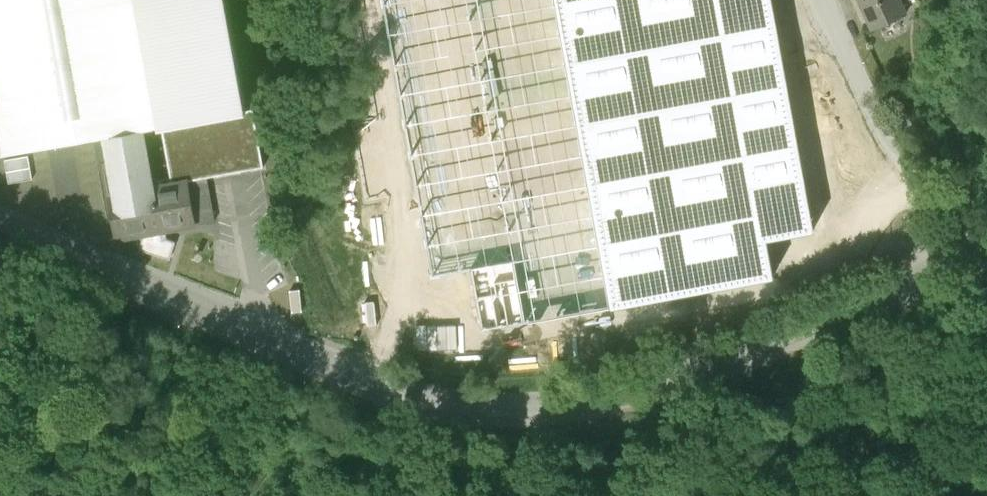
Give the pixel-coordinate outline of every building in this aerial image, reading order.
[(104,137),(142,130),(161,126),(247,110),(227,0),(0,0),(0,155),(104,137)] [(433,277),(471,270),(481,330),(774,277),(766,239),(815,231),(770,0),(383,0),(433,277)] [(872,31),(904,16),(897,0),(858,0),(872,31)] [(161,126),(171,184),(207,178),(263,167),(253,109),(247,110),(161,126)] [(152,187),(142,130),(104,137),(115,195),(109,195),(117,239),(214,220),(207,178),(171,184),(152,187)] [(32,179),(28,156),(5,161),(9,183),(32,179)]
